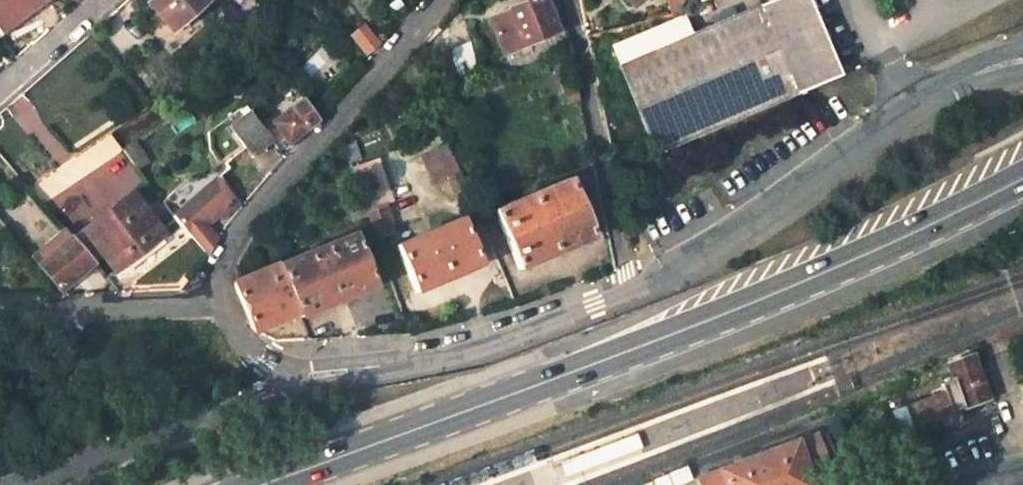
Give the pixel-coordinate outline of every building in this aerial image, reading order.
[(31,12),(23,0),(0,0),(0,34),(31,12)] [(143,3),(168,33),(208,1),(207,0),(148,0),(143,3)] [(543,0),(528,0),(486,18),(502,55),(557,31),(543,0)] [(617,63),(655,152),(840,77),(807,0),(767,0),(617,63)] [(670,15),(684,11),(682,0),(668,0),(670,15)] [(438,91),(458,81),(446,54),(426,63),(438,91)] [(303,100),(274,123),(288,140),(317,118),(303,100)] [(246,111),(222,127),(244,158),(268,142),(246,111)] [(442,144),(420,153),(432,183),(445,177),(456,202),(469,197),(459,172),(455,174),(442,144)] [(157,178),(138,154),(129,160),(148,185),(157,178)] [(392,202),(377,159),(351,168),(366,212),(392,202)] [(471,175),(465,178),(468,187),(474,184),(471,175)] [(592,238),(566,179),(492,211),(518,269),(592,238)] [(236,204),(214,180),(172,217),(204,259),(217,241),(205,227),(217,217),(219,218),(236,204)] [(161,235),(129,194),(83,230),(115,270),(161,235)] [(376,240),(394,233),(385,209),(367,215),(376,240)] [(477,265),(457,219),(393,244),(412,291),(477,265)] [(29,255),(61,292),(95,263),(64,227),(29,255)] [(375,286),(352,233),(278,264),(299,313),(301,317),(375,286)] [(233,286),(255,331),(299,313),(278,264),(237,281),(233,286)] [(912,426),(986,398),(970,356),(947,365),(952,380),(940,385),(944,394),(905,408),(912,426)] [(699,478),(702,484),(823,484),(830,482),(821,458),(830,454),(822,434),(813,437),(812,436),(699,478)] [(669,472),(674,484),(679,484),(693,479),(688,465),(669,472)] [(652,480),(654,484),(670,484),(665,475),(652,480)]
